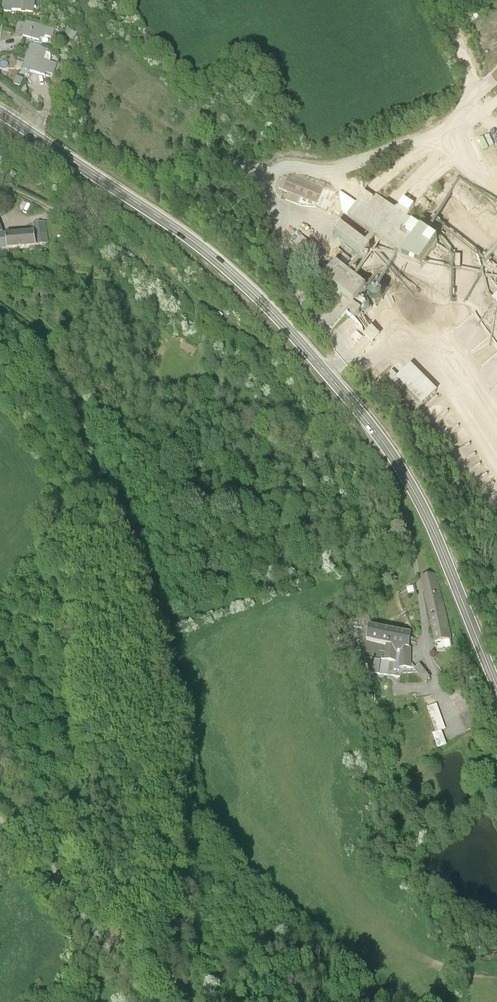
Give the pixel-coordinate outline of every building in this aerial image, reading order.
[(2,14),(34,15),(36,0),(4,0),(2,14)] [(42,38),(44,30),(27,26),(23,40),(40,44),(42,38)] [(44,30),(42,38),(54,41),(56,33),(44,30)] [(29,61),(38,64),(41,52),(42,50),(33,48),(29,61)] [(47,55),(41,52),(38,64),(49,66),(52,57),(47,55)] [(38,64),(29,61),(26,75),(47,81),(51,67),(49,66),(38,64)] [(18,93),(22,84),(15,81),(11,90),(18,93)] [(481,156),(494,151),(489,139),(477,144),(481,156)] [(300,207),(317,213),(323,195),(289,184),(288,188),(283,187),(279,199),(287,202),(285,211),(297,215),(300,207)] [(13,206),(16,200),(7,196),(4,202),(13,206)] [(365,208),(351,229),(420,275),(438,248),(422,237),(421,238),(408,230),(416,218),(405,212),(400,219),(399,218),(397,221),(379,209),(375,215),(365,208)] [(34,235),(35,234),(36,248),(49,246),(46,223),(32,226),(34,235)] [(34,235),(7,236),(8,250),(36,248),(35,234),(34,235)] [(342,238),(336,246),(366,268),(372,261),(342,238)] [(296,257),(303,263),(310,254),(303,248),(296,257)] [(314,252),(304,265),(313,272),(314,271),(319,275),(326,265),(321,261),(323,259),(314,252)] [(319,287),(325,292),(339,275),(332,270),(319,287)] [(339,275),(325,292),(340,304),(352,313),(354,315),(355,315),(368,298),(339,275)] [(340,304),(322,327),(333,336),(352,313),(340,304)] [(354,315),(349,321),(356,327),(361,320),(355,315),(354,315)] [(373,333),(365,342),(373,349),(381,340),(373,333)] [(357,336),(352,342),(358,347),(363,341),(357,336)] [(437,395),(411,369),(399,382),(393,376),(387,382),(393,388),(386,395),(411,421),(437,395)] [(478,488),(491,481),(479,458),(476,459),(468,445),(453,453),(455,457),(459,455),(467,470),(468,470),(478,488)] [(423,581),(436,646),(451,643),(438,578),(423,581)] [(354,649),(363,651),(365,643),(369,616),(355,621),(350,624),(347,627),(345,630),(344,634),(345,637),(346,641),(348,644),(350,647),(354,649)] [(369,626),(367,640),(387,645),(409,650),(411,636),(369,626)] [(363,651),(362,658),(381,661),(379,675),(393,677),(394,672),(399,673),(400,669),(402,654),(397,653),(395,662),(384,661),(387,645),(367,640),(366,643),(365,643),(363,651)] [(409,650),(387,645),(384,661),(395,662),(397,653),(402,654),(400,669),(410,669),(410,651),(409,650)] [(360,672),(379,675),(381,661),(362,658),(360,672)] [(431,679),(420,665),(415,669),(425,683),(431,679)] [(460,690),(449,695),(467,733),(478,727),(460,690)] [(446,730),(437,705),(428,708),(442,747),(447,745),(442,731),(446,730)]
